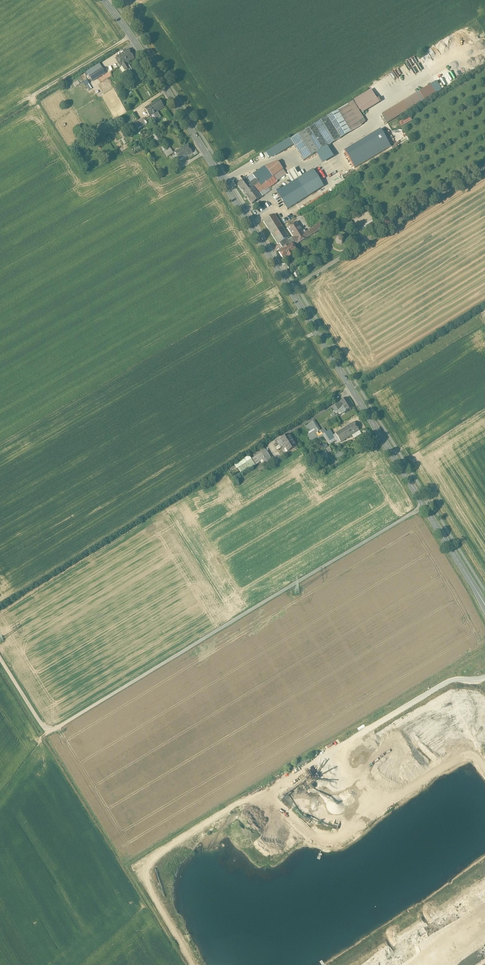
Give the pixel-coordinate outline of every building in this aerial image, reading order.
[(129,50),(116,57),(125,72),(128,70),(129,72),(131,71),(132,67),(131,66),(131,65),(129,66),(127,63),(134,59),(129,50)] [(102,68),(97,71),(100,77),(105,74),(102,68)] [(97,71),(89,76),(92,82),(100,77),(97,71)] [(371,90),(354,101),(362,114),(379,103),(371,90)] [(421,94),(383,117),(387,123),(425,100),(421,94)] [(159,100),(145,109),(150,117),(153,115),(157,120),(161,118),(157,112),(164,108),(159,100)] [(350,103),(290,140),(293,144),(304,161),(361,126),(353,113),(358,110),(353,102),(350,103)] [(412,121),(411,117),(399,122),(401,126),(412,121)] [(144,118),(138,122),(142,127),(147,123),(144,118)] [(290,138),(266,153),(269,158),(293,144),(290,140),(290,138)] [(187,145),(174,153),(179,161),(192,153),(187,145)] [(139,146),(131,150),(134,155),(141,150),(139,146)] [(166,150),(164,151),(167,157),(174,154),(170,148),(166,150)] [(278,162),(265,167),(261,170),(253,176),(256,179),(259,184),(265,191),(277,182),(276,181),(273,177),(283,169),(278,162)] [(283,169),(273,177),(276,181),(286,174),(283,169)] [(300,178),(294,169),(287,173),(293,182),(300,178)] [(306,181),(285,194),(291,204),(300,198),(320,186),(314,176),(310,179),(309,178),(305,180),(306,181)] [(250,184),(246,179),(238,185),(244,194),(252,204),(260,199),(253,188),(259,184),(256,179),(250,184)] [(291,204),(285,194),(281,197),(287,207),(291,204)] [(289,238),(275,214),(263,222),(278,245),(279,244),(287,238),(287,239),(289,238)] [(373,222),(366,226),(369,232),(377,227),(373,222)] [(304,234),(298,238),(294,231),(290,233),(293,237),(292,238),(296,245),(297,244),(298,244),(307,239),(307,238),(324,228),(321,223),(304,234)] [(304,234),(299,225),(293,229),(294,231),(298,238),(304,234)] [(348,245),(349,242),(348,238),(346,235),(343,233),(340,232),(336,233),(333,235),(331,238),(331,242),(331,245),(333,248),(336,250),(340,251),(343,250),(346,248),(348,245)] [(283,249),(278,252),(284,261),(297,252),(293,247),(296,245),(292,238),(288,240),(290,243),(291,244),(283,249)] [(287,238),(279,244),(283,249),(291,244),(290,243),(287,239),(287,238)] [(352,408),(346,398),(340,402),(346,412),(352,408)] [(340,402),(335,406),(338,410),(339,410),(342,414),(346,412),(340,402)] [(314,421),(311,423),(306,426),(310,432),(309,433),(309,434),(308,435),(311,441),(318,437),(316,433),(321,430),(314,421)] [(354,423),(335,434),(341,442),(359,431),(354,423)] [(333,435),(330,430),(326,432),(325,433),(328,438),(333,435)] [(289,435),(280,440),(282,444),(281,444),(283,447),(292,441),(289,435)] [(292,441),(283,447),(284,449),(285,449),(288,452),(296,447),(292,441)] [(255,456),(265,450),(264,447),(253,453),(255,456)] [(266,450),(251,459),(255,466),(261,462),(263,466),(272,460),(266,450)] [(251,459),(247,462),(247,463),(250,468),(251,470),(256,467),(255,466),(251,459)] [(250,468),(247,463),(239,469),(242,473),(250,468)] [(305,772),(311,783),(319,779),(313,768),(305,772)]
